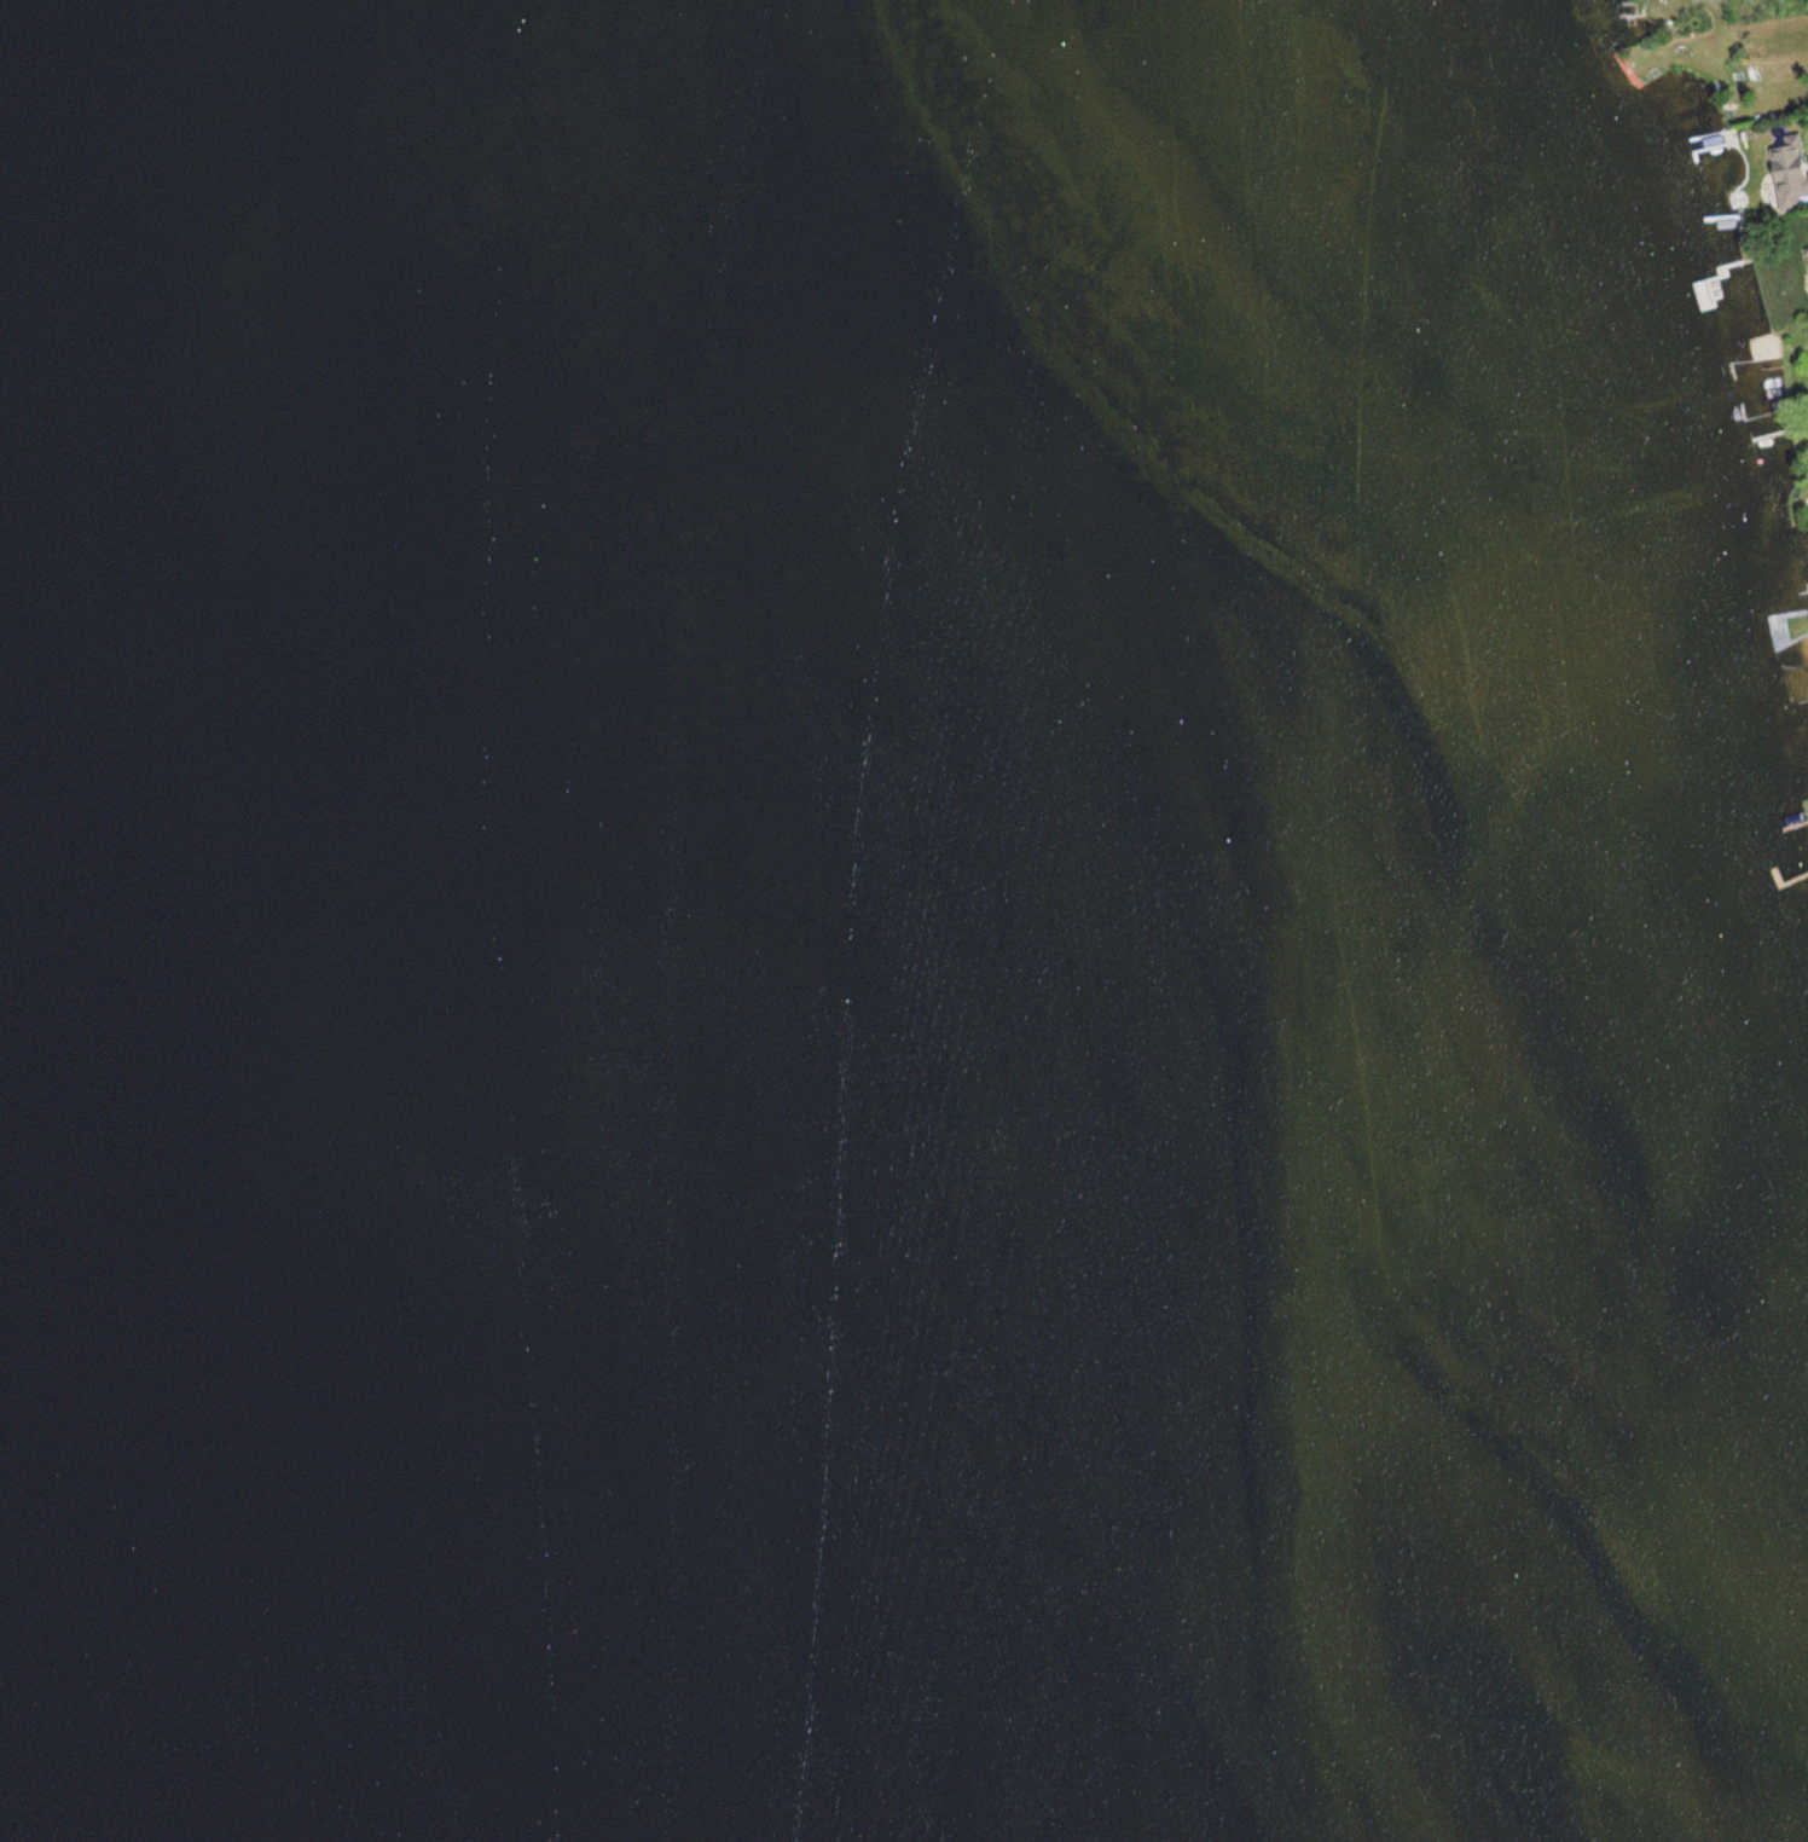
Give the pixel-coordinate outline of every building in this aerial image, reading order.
[(1774,208),(1807,201),(1807,170),(1807,171),(1799,132),(1770,138),(1777,167),(1766,169),(1774,208)]
